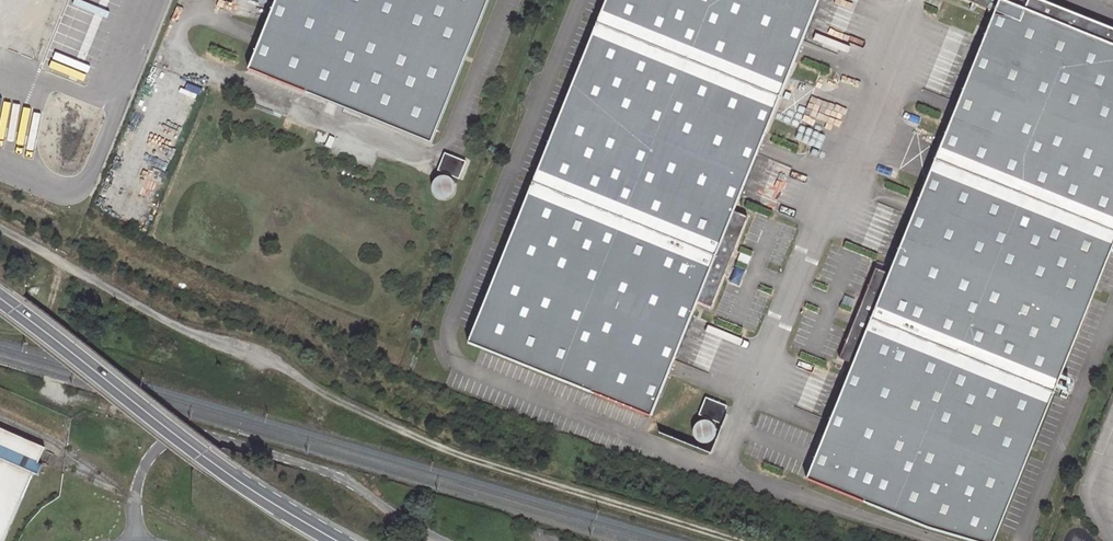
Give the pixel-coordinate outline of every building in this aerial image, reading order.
[(248,71),(431,144),(489,0),(277,0),(248,71)] [(468,343),(651,417),(697,302),(711,307),(747,217),(734,212),(819,0),(606,0),(468,343)] [(970,540),(993,540),(1112,244),(1112,30),(1038,0),(964,0),(994,12),(888,274),(875,269),(839,359),(852,364),(806,479),(927,528),(970,540)] [(454,185),(452,181),(453,178),(458,180),(466,163),(444,154),(437,172),(444,175),(443,178),(439,179),(436,181),(433,184),(432,186),(432,190),(433,193),(435,197),(437,199),(441,201),(445,201),(449,200),(451,198),(453,197),(455,193),(455,189),(454,185)] [(715,428),(713,424),(714,422),(720,424),(727,406),(705,398),(698,415),(705,418),(704,421),(700,422),(697,424),(694,426),(693,429),(693,432),(693,437),(695,439),(698,442),(702,444),(706,444),(710,443),(713,440),(715,436),(716,431),(715,428)] [(31,480),(36,482),(40,470),(36,468),(40,461),(43,453),(0,434),(0,540),(4,540),(31,480)]
